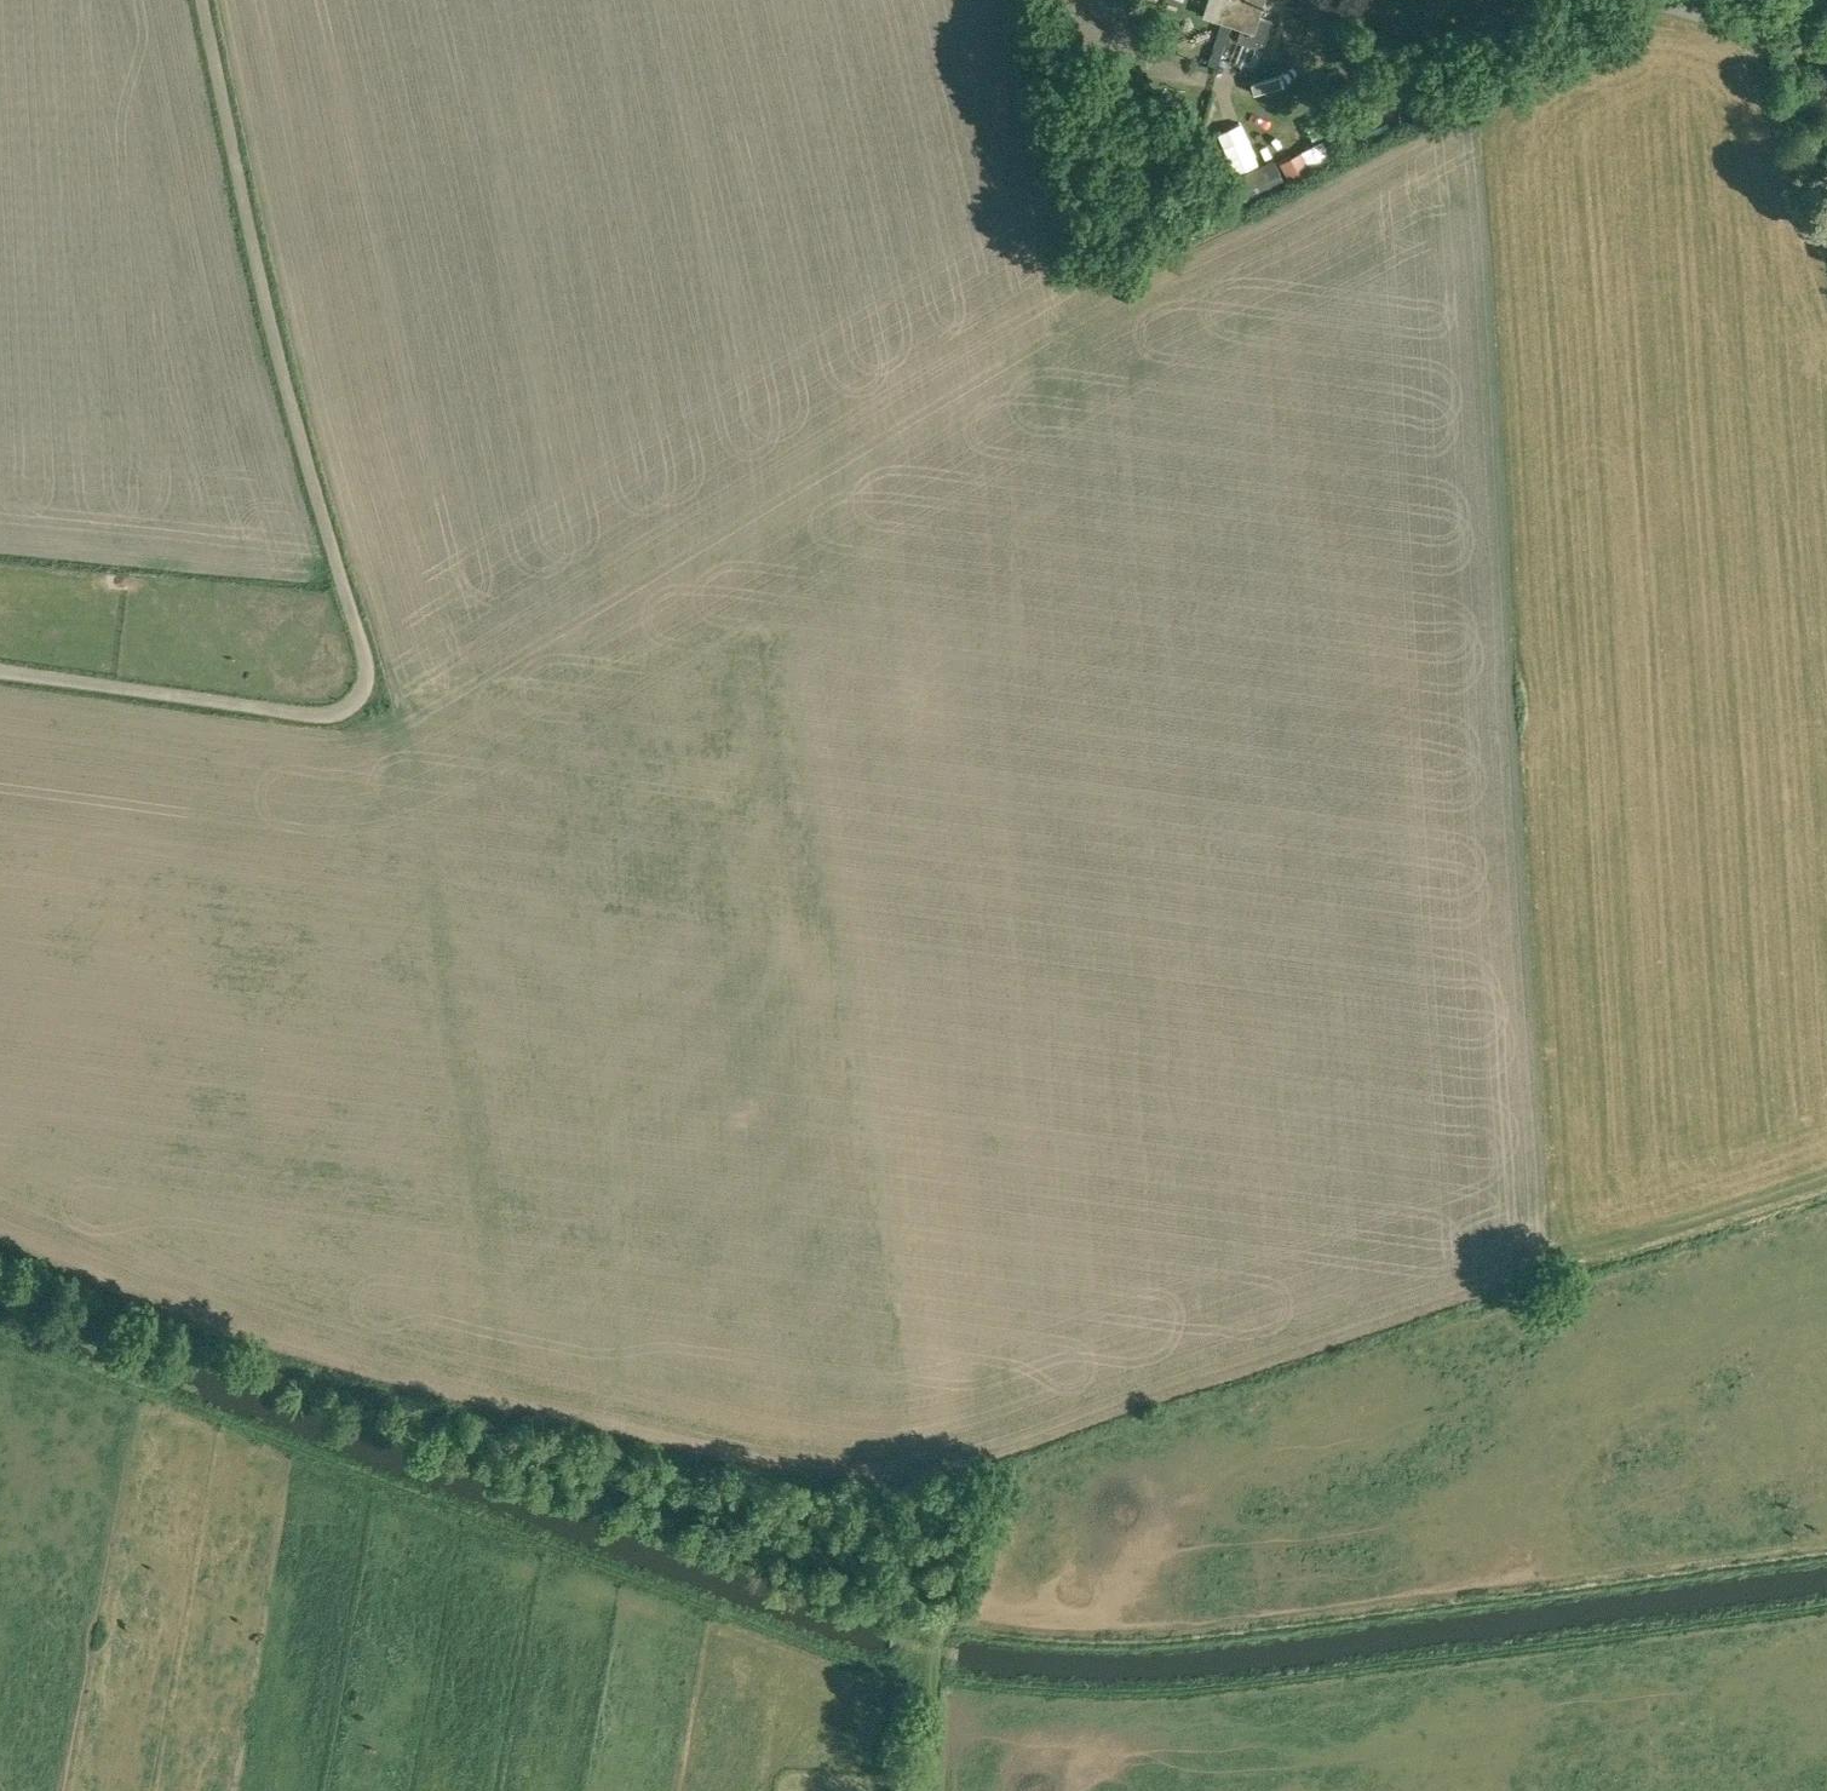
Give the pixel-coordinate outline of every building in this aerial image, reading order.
[(1258,13),(1262,0),(1209,0),(1205,13),(1241,24),(1237,38),(1263,46),(1272,18),(1258,13)] [(1402,131),(1420,124),(1414,109),(1395,116),(1402,131)] [(1292,186),(1314,174),(1302,151),(1280,163),(1292,186)] [(1275,159),(1250,171),(1192,199),(1205,225),(1288,185),(1275,159)]
